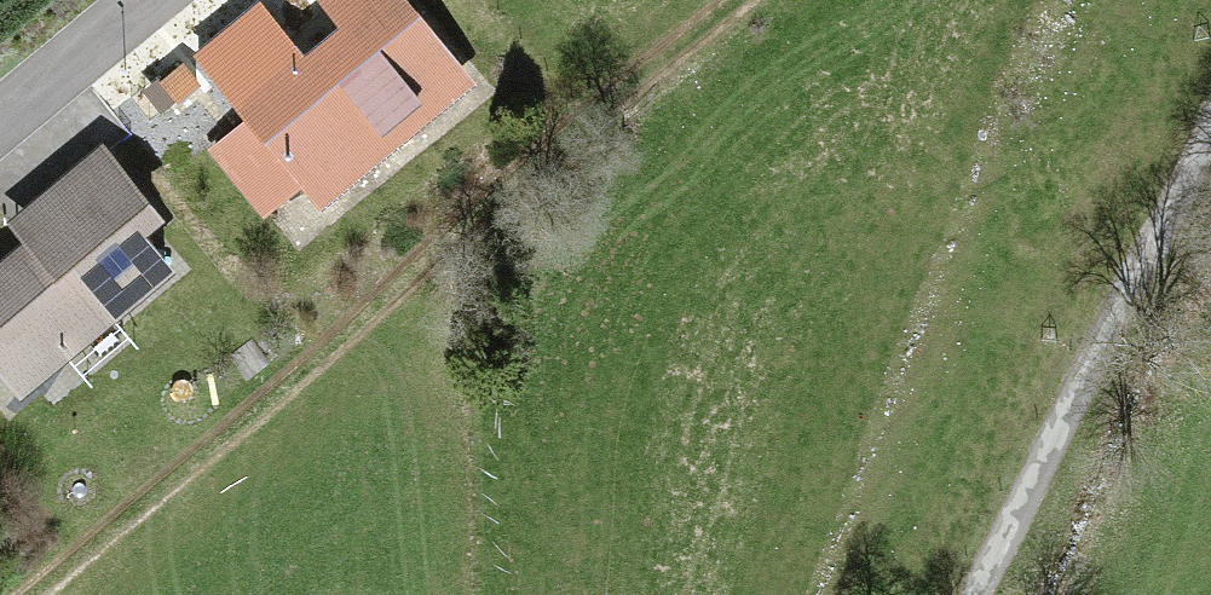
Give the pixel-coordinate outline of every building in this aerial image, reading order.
[(415,0),(277,0),(223,48),(326,177),(464,60),(415,0)] [(100,126),(0,201),(0,330),(20,356),(179,226),(100,126)]
